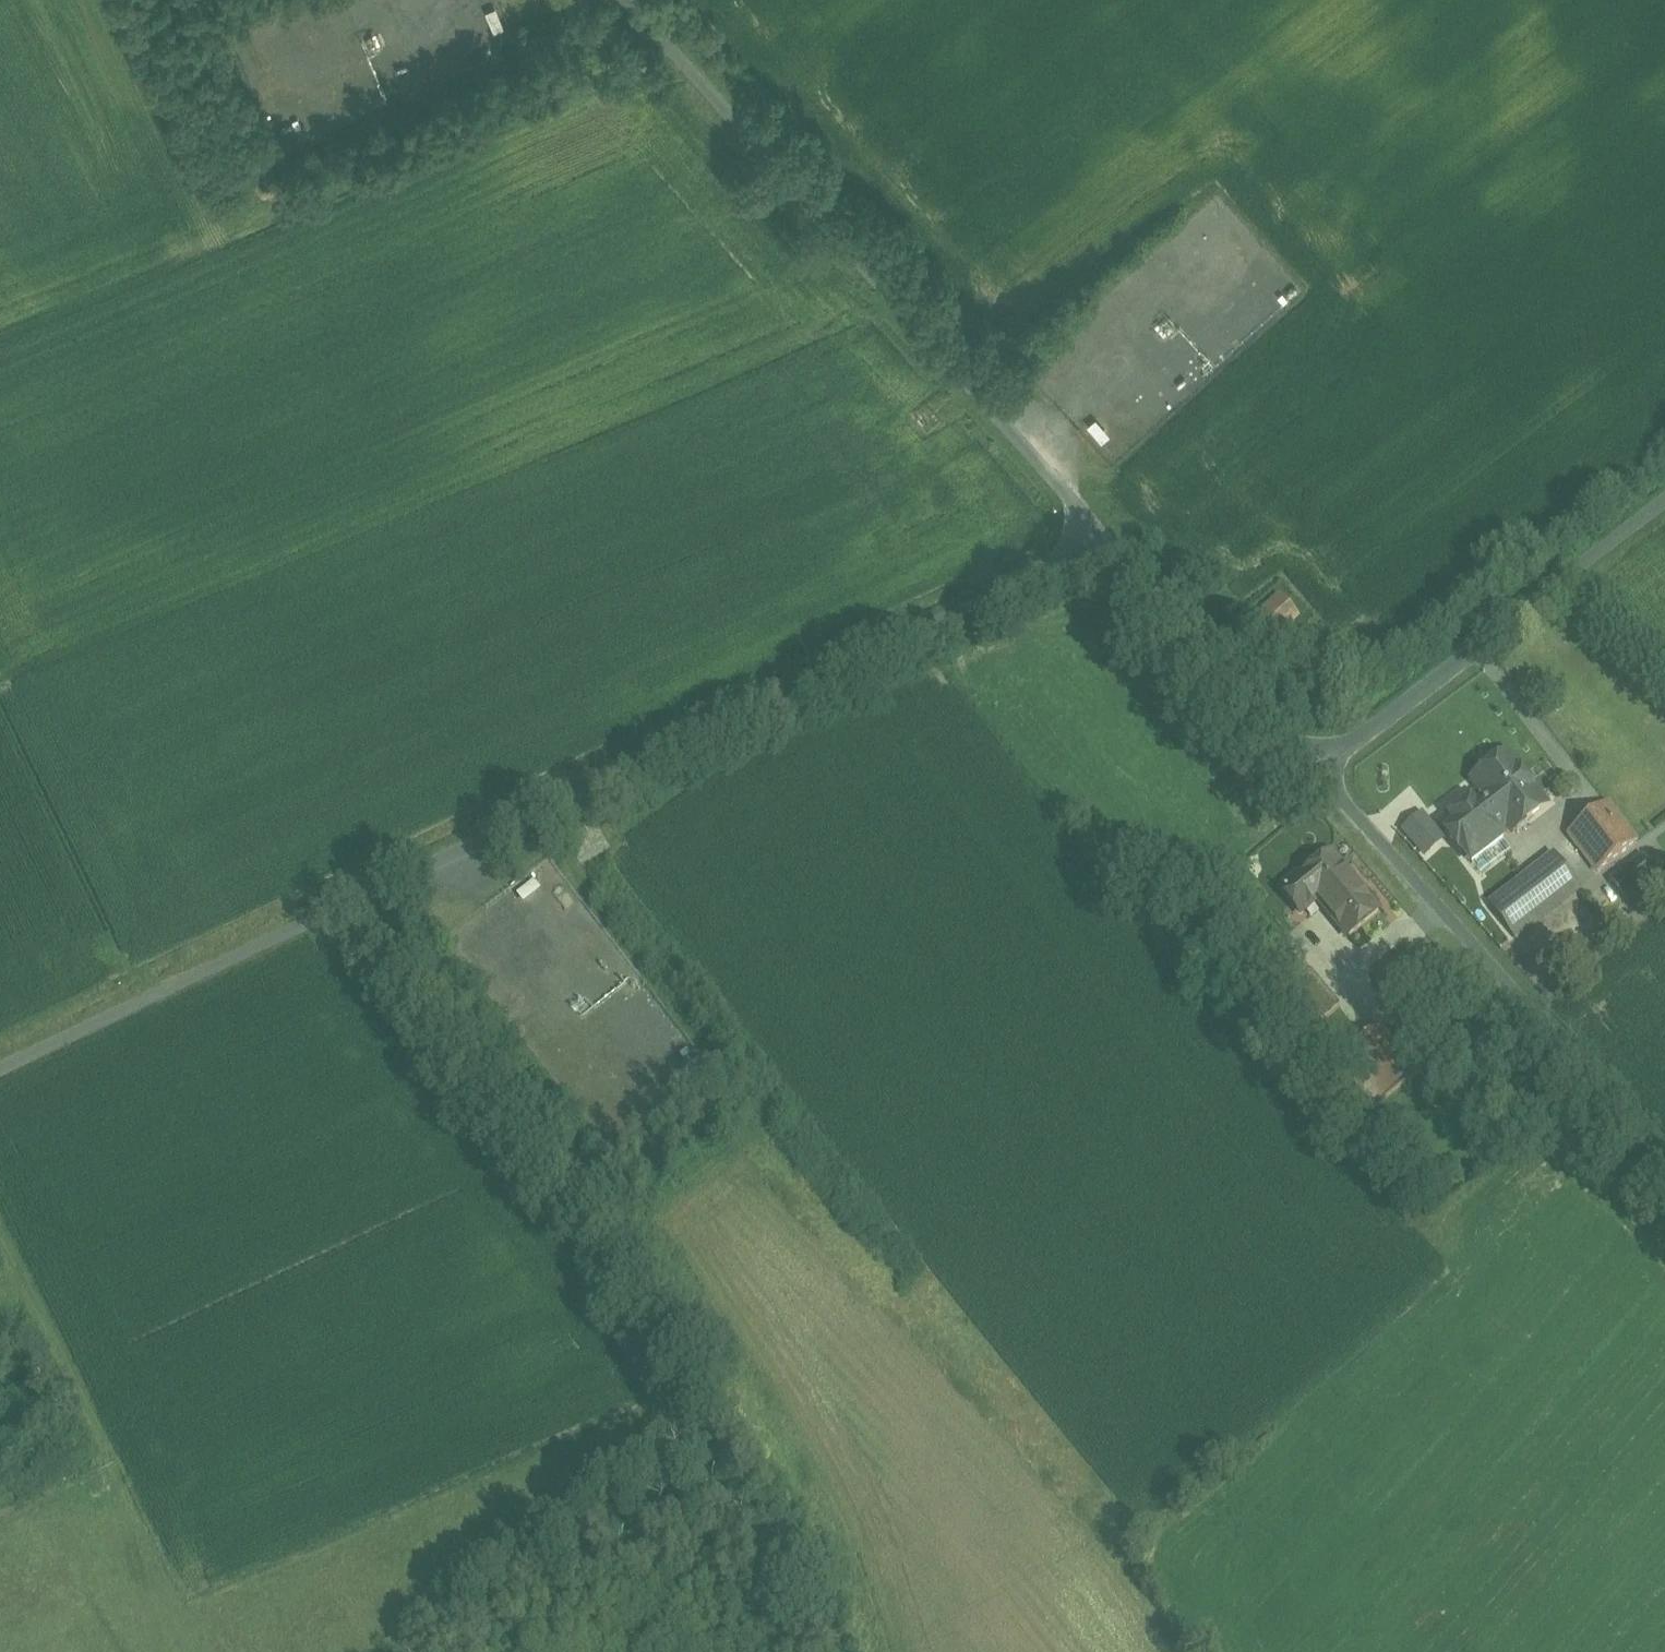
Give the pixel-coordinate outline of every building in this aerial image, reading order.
[(1270,647),(1303,615),(1280,592),(1247,624),(1270,647)] [(1474,796),(1437,824),(1470,867),(1555,803),(1513,748),(1465,784),(1474,796)] [(1611,802),(1567,835),(1596,874),(1641,841),(1611,802)] [(1420,857),(1443,846),(1426,812),(1403,824),(1420,857)] [(1391,912),(1336,849),(1304,877),(1358,940),(1391,912)] [(1627,898),(1656,869),(1640,852),(1611,882),(1627,898)] [(1556,853),(1489,902),(1515,938),(1582,888),(1556,853)]
